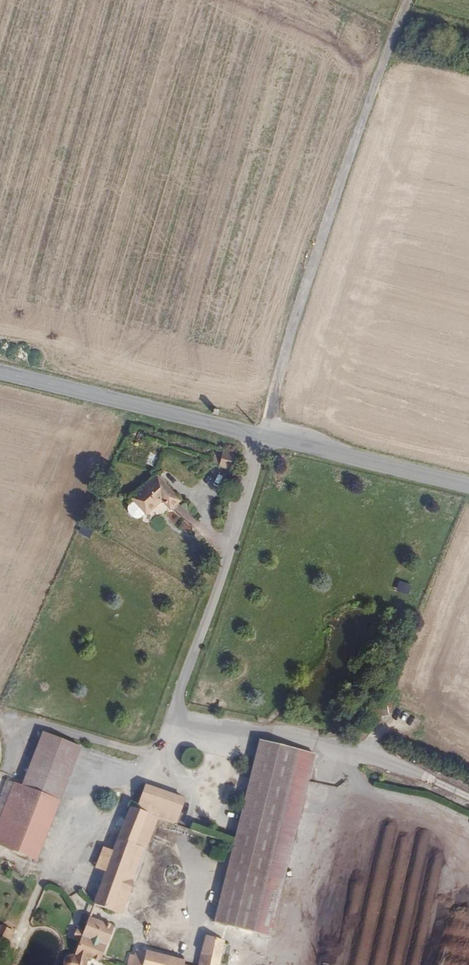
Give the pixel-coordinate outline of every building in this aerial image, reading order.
[(221,467),(224,450),(217,449),(214,466),(221,467)] [(236,470),(239,458),(235,452),(224,450),(221,467),(236,470)] [(140,517),(158,501),(166,510),(175,502),(150,475),(123,499),(127,503),(138,515),(140,517)] [(132,521),(138,515),(127,503),(121,509),(121,514),(127,520),(132,521)] [(41,735),(27,774),(64,786),(78,748),(41,735)] [(256,935),(305,755),(265,744),(216,924),(229,927),(256,935)] [(270,938),(319,758),(305,755),(256,935),(270,938)] [(64,786),(27,774),(22,788),(48,797),(51,798),(59,801),(64,786)] [(7,782),(0,800),(0,826),(15,785),(12,784),(7,782)] [(15,785),(0,826),(0,843),(27,854),(30,855),(51,798),(48,797),(22,788),(15,785)] [(174,825),(182,800),(146,788),(138,812),(129,808),(113,851),(106,872),(94,905),(121,915),(124,906),(127,907),(134,888),(136,889),(140,878),(137,877),(147,849),(139,846),(150,816),(161,820),(174,825)] [(150,850),(161,820),(150,816),(139,846),(147,849),(150,850)] [(106,872),(113,851),(103,848),(96,869),(106,872)] [(70,964),(90,964),(92,959),(99,961),(101,957),(112,926),(87,917),(73,951),(67,964),(70,964)] [(2,938),(11,941),(15,931),(6,928),(2,938)] [(220,960),(225,942),(208,937),(202,955),(220,960)] [(146,956),(136,953),(133,964),(143,964),(146,956)] [(168,958),(147,953),(146,956),(143,964),(166,964),(168,958)] [(220,960),(202,955),(199,964),(219,964),(220,960)]
